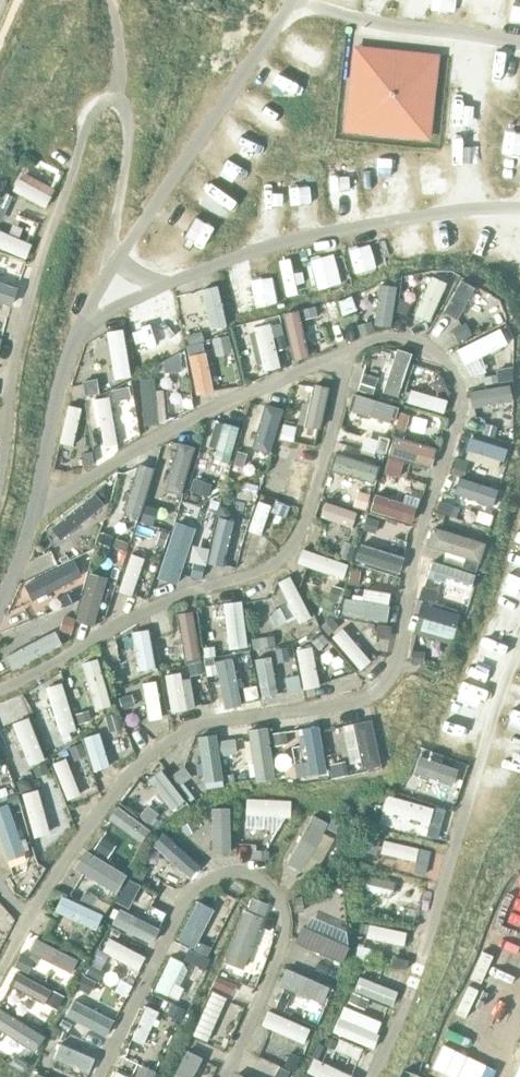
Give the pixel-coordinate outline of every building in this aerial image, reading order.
[(353,45),(344,131),(430,141),(440,54),(353,45)] [(46,205),(55,187),(23,171),(14,189),(46,205)] [(328,180),(333,210),(360,205),(355,175),(328,180)] [(34,241),(0,227),(0,245),(27,256),(34,241)] [(349,245),(356,272),(378,266),(372,240),(349,245)] [(312,255),(317,286),(341,282),(335,251),(312,255)] [(309,287),(303,254),(280,258),(286,292),(309,287)] [(414,312),(431,320),(450,279),(433,271),(414,312)] [(257,305),(279,301),(274,273),(252,277),(257,305)] [(19,283),(0,276),(0,299),(11,303),(19,283)] [(461,277),(445,309),(460,317),(477,285),(461,277)] [(394,303),(397,303),(398,282),(378,281),(376,322),(394,323),(394,303)] [(220,283),(203,286),(211,327),(228,324),(220,283)] [(352,296),(338,301),(342,316),(357,310),(352,296)] [(399,298),(396,311),(407,316),(412,304),(399,298)] [(316,306),(302,310),(304,319),(318,316),(316,306)] [(371,321),(357,325),(360,335),(375,331),(371,321)] [(466,322),(451,330),(458,343),(472,335),(466,322)] [(485,367),(480,353),(508,343),(503,328),(458,343),(469,373),(485,367)] [(202,331),(186,336),(190,346),(205,341),(202,331)] [(228,335),(213,339),(217,355),(232,352),(228,335)] [(284,335),(274,337),(277,350),(287,348),(284,335)] [(187,353),(196,392),(216,388),(207,349),(187,353)] [(180,352),(164,360),(165,372),(182,371),(180,352)] [(148,356),(135,359),(137,370),(149,367),(148,356)] [(497,374),(483,376),(485,385),(513,380),(514,366),(497,370),(497,374)] [(161,375),(141,376),(142,422),(162,421),(161,375)] [(363,375),(358,390),(373,395),(377,380),(363,375)] [(443,377),(432,382),(437,393),(448,388),(443,377)] [(97,378),(82,381),(85,396),(100,394),(97,378)] [(300,421),(322,425),(328,385),(306,382),(300,421)] [(129,386),(112,389),(114,401),(132,398),(129,386)] [(266,400),(252,444),(270,450),(284,406),(266,400)] [(68,402),(62,440),(75,442),(80,404),(68,402)] [(400,412),(396,427),(405,430),(410,415),(400,412)] [(218,444),(215,457),(231,461),(239,423),(215,417),(209,443),(218,444)] [(284,423),(280,438),(293,441),(297,426),(284,423)] [(487,423),(484,434),(494,437),(497,426),(487,423)] [(502,467),(509,445),(471,433),(464,456),(502,467)] [(378,440),(375,450),(376,451),(386,454),(390,439),(379,435),(378,440)] [(366,437),(362,449),(375,453),(376,451),(375,450),(378,440),(366,437)] [(178,438),(166,486),(184,491),(196,443),(178,438)] [(237,450),(233,464),(243,468),(248,454),(237,450)] [(92,451),(81,453),(84,465),(94,463),(92,451)] [(336,453),(333,470),(375,477),(378,460),(336,453)] [(389,458),(385,473),(400,477),(404,462),(389,458)] [(456,458),(452,472),(464,476),(469,461),(456,458)] [(194,478),(190,491),(208,497),(212,484),(194,478)] [(247,482),(244,493),(256,496),(259,485),(247,482)] [(104,485),(95,492),(103,502),(108,497),(109,490),(104,485)] [(376,489),(371,508),(412,520),(418,502),(376,489)] [(358,490),(354,506),(366,509),(371,494),(358,490)] [(353,527),(360,511),(327,498),(321,514),(353,527)] [(276,500),(271,512),(286,518),(290,506),(276,500)] [(440,501),(437,511),(451,515),(454,505),(440,501)] [(145,504),(140,522),(153,526),(158,508),(145,504)] [(220,505),(217,517),(229,520),(231,513),(227,507),(220,505)] [(368,516),(363,530),(376,534),(380,520),(368,516)] [(174,518),(160,576),(180,581),(194,523),(174,518)] [(480,559),(486,538),(433,523),(427,544),(480,559)] [(161,530),(156,544),(164,547),(169,533),(161,530)] [(100,532),(97,541),(110,546),(113,537),(100,532)] [(116,538),(113,547),(126,552),(129,543),(116,538)] [(399,573),(405,555),(362,540),(356,558),(399,573)] [(344,541),(339,557),(351,561),(357,545),(344,541)] [(304,545),(298,559),(344,576),(350,562),(304,545)] [(133,592),(145,555),(132,550),(119,588),(133,592)] [(74,556),(26,582),(34,598),(83,572),(74,556)] [(465,558),(462,567),(476,571),(478,562),(465,558)] [(194,561),(191,576),(202,579),(205,564),(194,561)] [(91,569),(76,617),(95,623),(110,575),(91,569)] [(351,569),(348,584),(359,586),(361,570),(351,569)] [(276,581),(286,601),(269,609),(279,628),(311,612),(292,573),(276,581)] [(423,585),(418,599),(435,604),(439,590),(423,585)] [(332,586),(328,599),(338,602),(342,589),(332,586)] [(343,614),(389,617),(391,588),(363,586),(362,596),(344,595),(343,614)] [(76,589),(60,597),(65,607),(81,598),(76,589)] [(229,646),(249,644),(244,598),(225,600),(229,646)] [(194,608),(177,611),(186,658),(203,655),(194,608)] [(63,615),(59,630),(72,634),(76,619),(63,615)] [(1,641),(13,667),(64,643),(52,618),(1,641)] [(332,618),(322,627),(329,635),(339,626),(332,618)] [(346,624),(333,633),(358,668),(371,659),(346,624)] [(378,624),(376,638),(391,639),(392,626),(378,624)] [(124,673),(156,668),(150,627),(118,632),(124,673)] [(322,633),(312,642),(319,650),(329,641),(322,633)] [(306,687),(323,682),(309,634),(292,639),(306,687)] [(274,635),(252,638),(253,649),(276,645),(274,635)] [(288,646),(275,649),(278,663),(290,660),(288,646)] [(215,647),(203,648),(204,657),(216,655),(215,647)] [(412,650),(410,662),(423,664),(425,651),(412,650)] [(255,656),(257,684),(248,685),(249,694),(278,692),(275,654),(255,656)] [(101,656),(84,659),(93,707),(110,704),(101,656)] [(214,657),(204,659),(206,666),(215,664),(214,657)] [(203,661),(189,664),(191,676),(205,673),(203,661)] [(120,663),(108,666),(112,682),(124,680),(120,663)] [(215,664),(206,666),(208,676),(217,674),(215,664)] [(196,705),(188,668),(165,673),(173,710),(196,705)] [(65,681),(49,684),(59,735),(75,731),(65,681)] [(132,694),(120,698),(123,710),(135,706),(132,694)] [(89,710),(76,714),(79,724),(92,720),(89,710)] [(118,712),(105,716),(110,732),(123,728),(118,712)] [(6,723),(22,766),(46,757),(30,714),(6,723)] [(259,777),(278,774),(268,724),(249,727),(259,777)] [(286,731),(273,733),(275,746),(288,744),(286,731)] [(235,738),(219,741),(221,756),(237,754),(235,738)] [(82,742),(69,748),(75,761),(87,756),(82,742)] [(432,751),(429,758),(441,763),(444,755),(432,751)] [(345,761),(328,765),(331,779),(348,775),(345,761)] [(46,762),(33,767),(36,777),(49,772),(46,762)] [(184,766),(171,776),(179,786),(192,776),(184,766)] [(162,767),(149,777),(172,809),(186,799),(162,767)] [(23,779),(16,782),(21,793),(32,788),(29,781),(23,779)] [(17,791),(6,795),(10,806),(21,802),(17,791)] [(291,813),(292,797),(247,795),(246,824),(280,826),(280,813),(291,813)] [(231,804),(212,804),(213,850),(232,849),(231,804)] [(148,805),(139,816),(150,825),(159,814),(148,805)] [(314,874),(335,835),(323,829),(329,819),(314,811),(288,860),(314,874)] [(192,821),(182,826),(188,835),(197,830),(192,821)] [(415,826),(413,834),(430,839),(432,831),(415,826)] [(165,829),(154,841),(190,875),(201,863),(165,829)] [(426,874),(433,850),(387,836),(380,860),(426,874)] [(102,837),(94,848),(108,858),(116,846),(102,837)] [(75,869),(119,887),(128,867),(83,849),(75,869)] [(253,850),(253,859),(269,860),(269,851),(253,850)] [(139,864),(133,876),(143,881),(149,868),(139,864)] [(368,876),(365,892),(392,898),(395,882),(368,876)] [(127,879),(122,890),(134,897),(140,885),(127,879)] [(86,890),(79,901),(91,907),(98,896),(86,890)] [(302,896),(293,898),(296,913),(305,911),(302,896)] [(252,898),(248,910),(265,916),(269,904),(252,898)] [(120,905),(112,922),(153,942),(161,925),(120,905)] [(340,957),(351,929),(308,913),(297,941),(340,957)] [(367,936),(407,941),(408,927),(369,923),(367,936)] [(199,941),(194,951),(207,958),(212,948),(199,941)] [(189,949),(184,959),(206,970),(211,959),(207,958),(194,951),(189,949)] [(21,953),(14,967),(28,973),(35,960),(21,953)] [(394,956),(392,967),(407,970),(409,960),(394,956)] [(92,962),(85,975),(99,982),(105,969),(92,962)] [(284,968),(279,986),(326,998),(330,980),(284,968)] [(84,974),(76,988),(89,995),(97,982),(84,974)] [(217,975),(212,986),(233,995),(238,984),(217,975)] [(51,989),(44,1003),(58,1010),(65,996),(51,989)] [(208,1039),(227,995),(213,989),(194,1032),(208,1039)] [(353,992),(349,1002),(365,1010),(369,999),(353,992)] [(281,995),(276,1007),(284,1011),(290,998),(281,995)] [(74,998),(66,1016),(109,1033),(116,1015),(74,998)] [(146,1044),(162,1010),(148,1003),(132,1037),(146,1044)] [(172,1003),(166,1015),(180,1021),(186,1009),(172,1003)] [(345,1003),(334,1029),(373,1045),(384,1019),(345,1003)] [(269,1008),(262,1023),(305,1041),(311,1025),(269,1008)] [(38,1046),(45,1028),(0,1009),(0,1030),(38,1046)] [(63,1018),(59,1026),(68,1031),(72,1024),(63,1018)] [(481,1071),(492,1047),(446,1027),(435,1051),(481,1071)] [(60,1029),(57,1037),(64,1040),(67,1033),(60,1029)] [(202,1053),(183,1047),(174,1076),(194,1076),(202,1053)] [(290,1052),(284,1067),(295,1072),(301,1057),(290,1052)] [(15,1054),(9,1064),(23,1073),(29,1062),(15,1054)] [(308,1070),(324,1076),(359,1076),(359,1075),(315,1055),(308,1070)] [(136,1076),(138,1076),(154,1076),(157,1072),(142,1064),(136,1076)] [(274,1076),(288,1076),(291,1071),(279,1066),(274,1076)] [(129,1073),(117,1068),(113,1076),(128,1076),(129,1073)]
